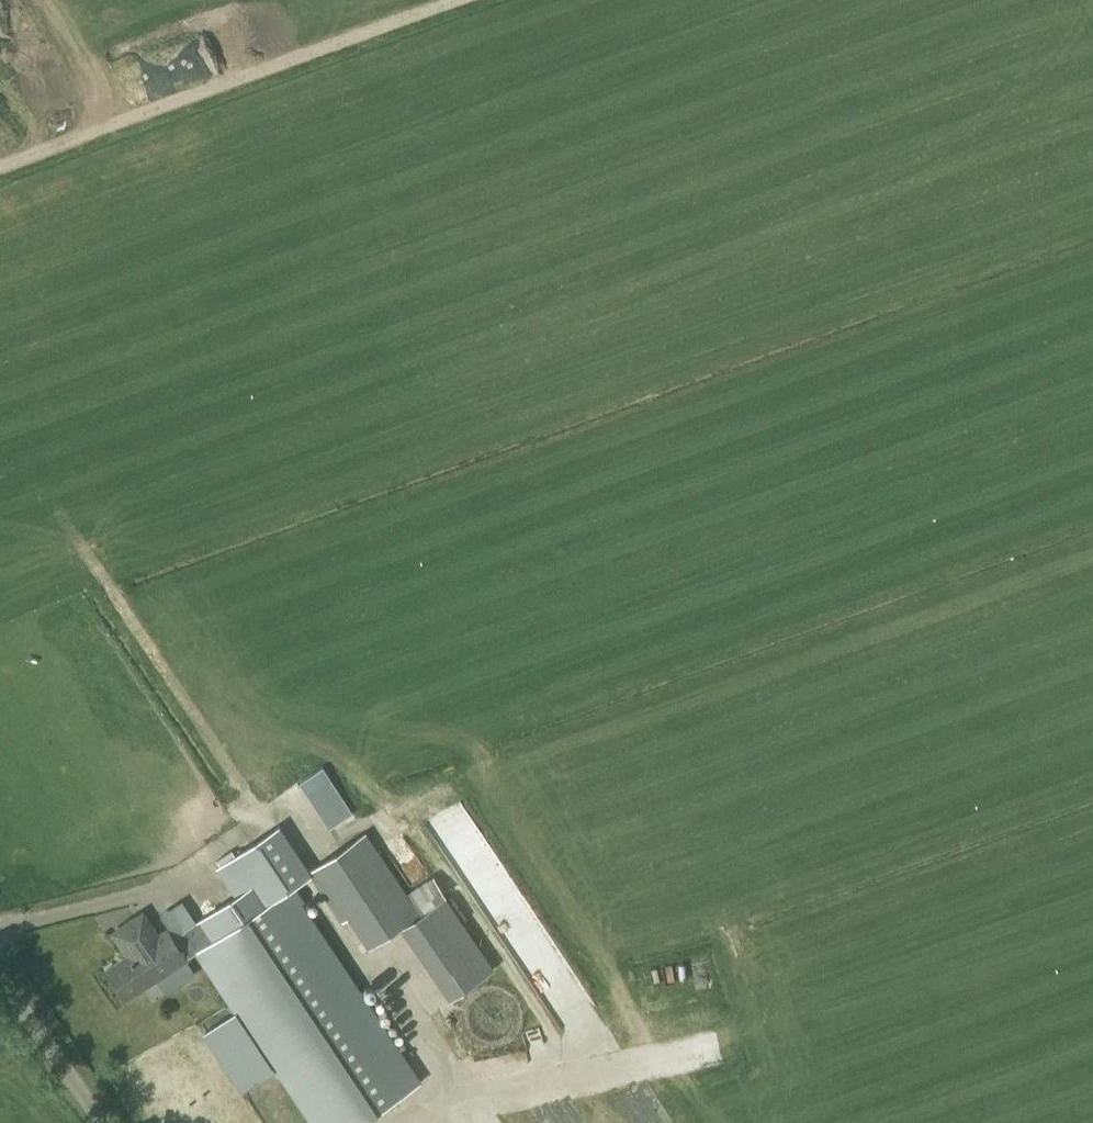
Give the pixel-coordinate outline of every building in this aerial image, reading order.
[(96,80),(83,87),(90,101),(104,95),(96,80)] [(331,823),(356,809),(328,761),(303,775),(331,823)] [(430,820),(439,837),(475,818),(466,800),(430,820)] [(128,956),(106,971),(125,1000),(173,968),(198,951),(312,1122),(360,1122),(418,1084),(297,902),(300,900),(294,890),(311,878),(278,828),(217,869),(236,897),(159,948),(154,940),(158,938),(142,914),(132,921),(131,920),(119,928),(120,929),(113,934),(128,956)] [(366,831),(307,872),(341,923),(348,918),(368,950),(399,928),(449,1001),(495,970),(445,896),(419,912),(366,831)] [(162,905),(176,927),(198,914),(183,892),(162,905)] [(535,909),(502,929),(528,973),(542,964),(541,962),(560,951),(535,909)]
